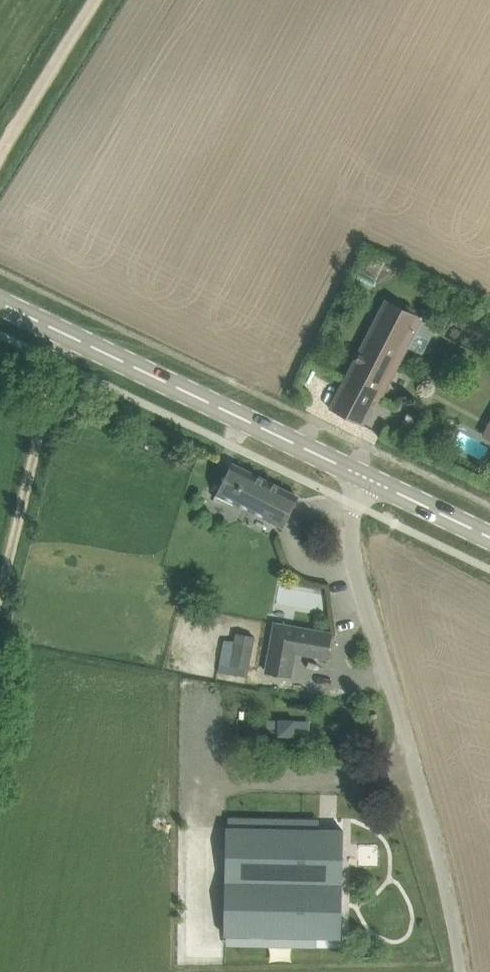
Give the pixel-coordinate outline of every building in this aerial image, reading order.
[(388,299),(331,409),(363,424),(376,399),(380,400),(423,317),(388,299)] [(284,526),(299,497),(232,463),(215,497),(217,498),(218,496),(234,504),(235,501),(284,526)] [(275,623),(267,671),(291,675),(296,652),(328,657),(332,633),(275,623)] [(249,668),(253,643),(235,640),(231,665),(249,668)] [(296,732),(296,719),(296,718),(279,718),(279,719),(278,727),(278,735),(296,736),(296,732)] [(229,934),(341,937),(344,829),(231,827),(229,934)]
